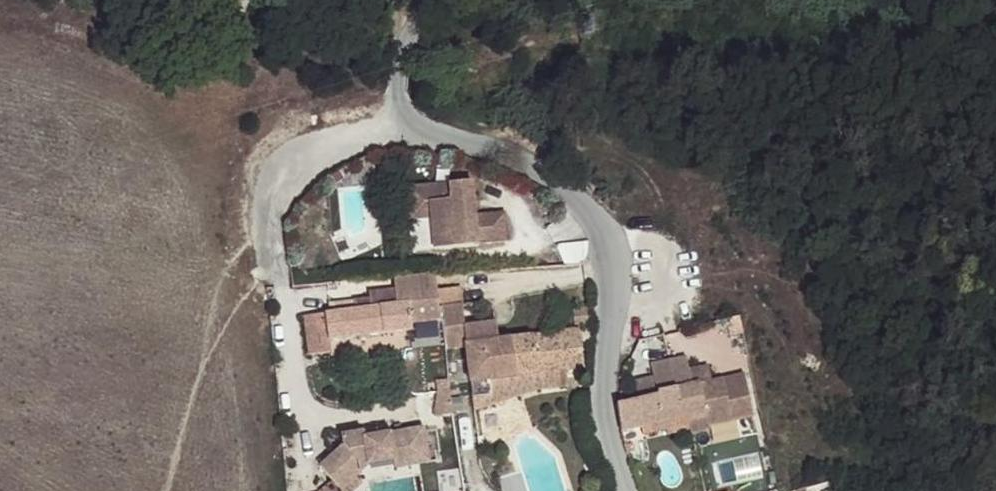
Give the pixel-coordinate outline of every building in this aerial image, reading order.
[(440,157),(425,158),(428,187),(443,186),(440,157)] [(428,187),(422,188),(425,220),(428,251),(472,247),(472,245),(501,242),(499,215),(469,218),(466,184),(443,186),(428,187)] [(425,220),(422,188),(401,190),(404,222),(425,220)] [(407,326),(436,322),(431,290),(429,276),(399,279),(400,294),(393,295),(393,307),(405,306),(407,326)] [(391,280),(393,295),(400,294),(399,279),(391,280)] [(460,346),(468,397),(486,394),(484,378),(534,371),(581,363),(575,326),(494,339),(491,322),(460,327),(456,301),(454,286),(431,290),(436,322),(440,346),(440,348),(460,346)] [(487,296),(456,301),(460,327),(491,322),(487,296)] [(368,310),(379,309),(378,298),(366,299),(368,310)] [(366,299),(352,301),(353,311),(302,317),(306,356),(327,353),(326,339),(408,331),(407,326),(405,306),(393,307),(379,309),(368,310),(366,299)] [(667,360),(681,419),(705,413),(708,426),(752,415),(744,374),(711,381),(702,383),(699,367),(688,370),(686,357),(667,360)] [(681,419),(667,360),(652,364),(654,375),(636,380),(641,398),(614,404),(620,433),(681,419)] [(707,365),(699,367),(702,383),(711,381),(707,365)] [(534,371),(484,378),(486,394),(468,397),(470,411),(536,387),(534,371)] [(386,428),(387,434),(420,428),(419,421),(386,428)] [(393,468),(427,461),(420,428),(387,434),(361,438),(360,432),(338,437),(340,447),(317,468),(338,490),(353,476),(366,464),(391,460),(393,468)] [(353,476),(338,490),(339,490),(351,490),(360,483),(353,476)]
